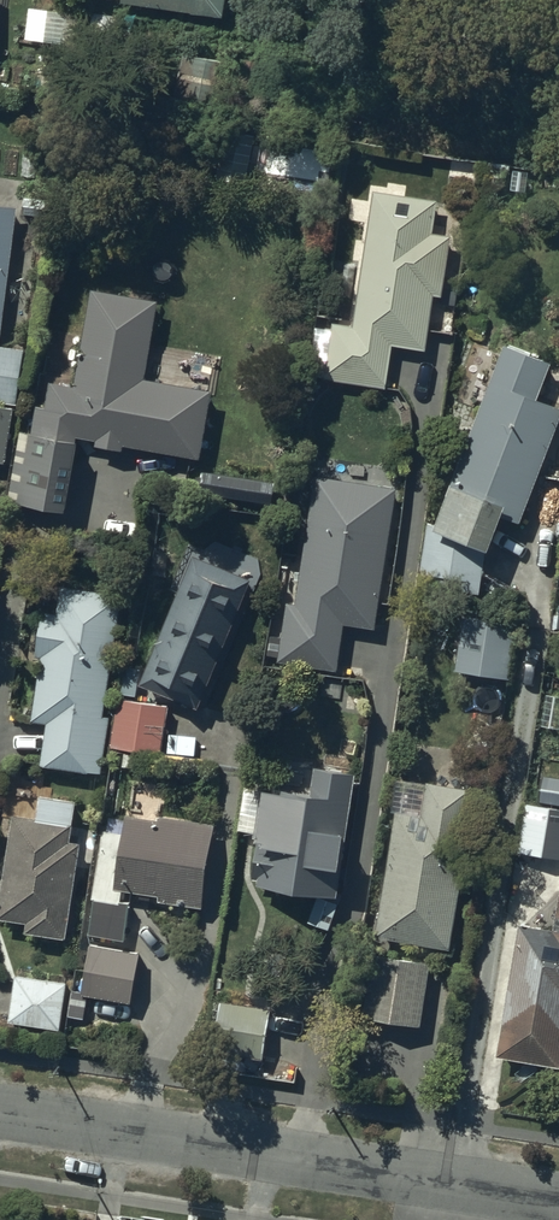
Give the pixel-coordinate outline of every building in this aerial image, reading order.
[(129,6),(229,18),(231,0),(129,0),(129,6)] [(232,66),(184,58),(176,104),(224,112),(232,66)] [(246,183),(255,133),(225,127),(216,178),(246,183)] [(288,184),(295,152),(275,148),(268,180),(288,184)] [(431,189),(374,180),(351,318),(333,315),(325,362),(376,371),(384,322),(417,328),(425,278),(438,280),(444,248),(421,244),(431,189)] [(0,209),(0,295),(11,210),(0,209)] [(153,300),(92,290),(76,388),(48,384),(44,410),(30,408),(26,434),(16,435),(6,498),(60,506),(72,433),(198,454),(209,385),(141,374),(153,300)] [(537,351),(505,338),(435,506),(425,570),(472,577),(481,520),(492,492),(513,500),(555,399),(523,385),(537,351)] [(0,347),(0,398),(12,400),(20,350),(0,347)] [(0,406),(0,460),(1,460),(9,407),(0,406)] [(390,488),(317,478),(298,606),(287,605),(280,657),(333,664),(339,621),(370,625),(390,488)] [(191,554),(139,678),(194,701),(246,577),(191,554)] [(111,597),(61,589),(56,615),(44,613),(39,649),(43,649),(33,713),(43,717),(37,756),(97,765),(105,714),(93,712),(111,597)] [(513,622),(461,614),(453,665),(505,673),(513,622)] [(543,693),(539,723),(556,725),(558,698),(558,695),(543,693)] [(116,696),(110,743),(157,750),(164,703),(116,696)] [(352,772),(316,766),(311,791),(266,784),(250,879),(331,892),(352,772)] [(539,800),(558,803),(558,777),(543,774),(539,800)] [(461,789),(430,783),(424,817),(397,813),(377,928),(445,940),(465,830),(454,828),(461,789)] [(70,799),(38,794),(34,818),(10,814),(0,876),(0,913),(27,917),(25,926),(61,931),(75,842),(64,840),(70,799)] [(524,803),(518,848),(558,854),(558,808),(524,803)] [(127,819),(118,881),(162,887),(161,897),(197,902),(208,823),(159,816),(158,823),(127,819)] [(124,902),(94,897),(88,931),(118,936),(124,902)] [(557,932),(517,925),(495,1051),(555,1061),(558,1038),(558,921),(557,932)] [(133,952),(87,944),(79,990),(125,999),(133,952)] [(426,959),(373,951),(364,1011),(417,1019),(426,959)] [(61,985),(15,977),(8,1017),(54,1024),(61,985)] [(267,1008),(218,1001),(210,1052),(259,1060),(267,1008)]
